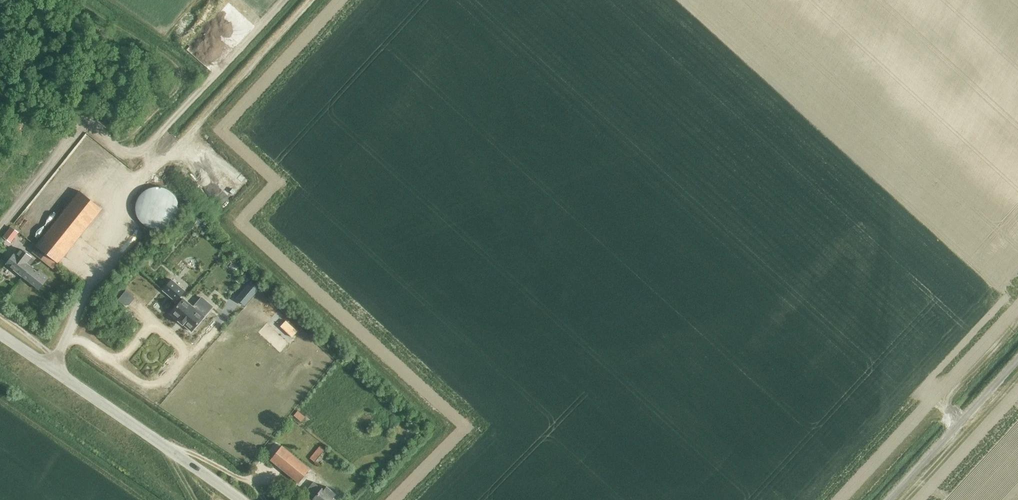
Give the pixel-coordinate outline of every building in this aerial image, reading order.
[(208,50),(222,60),(234,43),(220,33),(208,50)] [(81,190),(59,218),(81,236),(87,228),(103,208),(81,190)] [(59,218),(37,245),(59,263),(74,244),(81,236),(59,218)] [(11,226),(3,236),(11,242),(18,232),(11,226)] [(37,245),(32,251),(55,269),(59,263),(37,245)] [(23,276),(31,266),(31,265),(35,260),(32,257),(21,248),(17,253),(14,251),(5,262),(23,276)] [(40,289),(49,276),(39,269),(38,271),(31,266),(23,276),(40,289)] [(176,301),(179,303),(170,313),(178,320),(178,321),(183,325),(183,324),(191,331),(212,306),(202,298),(193,307),(183,298),(183,299),(180,296),(185,291),(172,280),(163,290),(176,301)] [(191,280),(185,286),(192,293),(198,287),(191,280)] [(284,445),(272,459),(299,482),(311,468),(284,445)] [(326,490),(324,488),(315,499),(317,499),(336,499),(337,499),(335,498),(338,494),(329,486),(326,490)]
